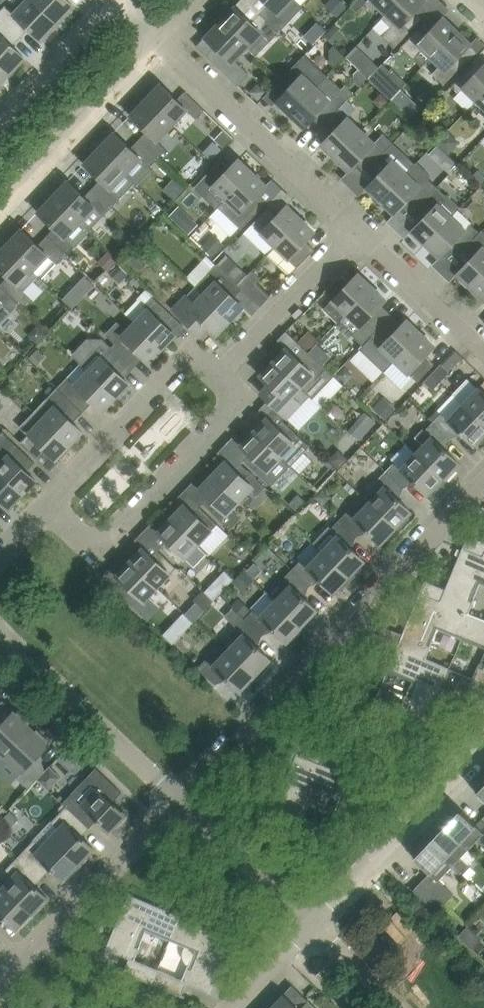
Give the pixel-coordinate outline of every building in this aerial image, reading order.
[(58,23),(35,0),(27,0),(14,13),(5,5),(0,10),(0,16),(17,32),(25,24),(42,40),(58,23)] [(58,23),(75,6),(69,0),(35,0),(58,23)] [(260,13),(280,31),(289,22),(280,13),(292,0),(265,0),(269,4),(260,13)] [(341,0),(331,0),(327,5),(337,14),(346,5),(341,0)] [(367,0),(356,0),(351,6),(357,12),(367,1),(367,0)] [(386,13),(387,14),(400,0),(373,0),(386,13)] [(387,14),(383,18),(392,26),(383,36),(394,47),(425,16),(418,9),(426,0),(400,0),(387,14)] [(252,21),(235,5),(216,26),(230,39),(238,30),(251,43),(262,32),(271,40),(280,31),(260,13),(252,21)] [(9,74),(25,57),(8,41),(17,32),(0,16),(0,65),(9,74)] [(423,66),(430,58),(458,30),(444,16),(435,26),(429,20),(403,47),(423,66)] [(345,33),(335,24),(325,34),(335,44),(345,33)] [(235,60),(247,47),(251,43),(238,30),(230,39),(216,26),(205,37),(215,46),(208,54),(206,52),(205,53),(214,61),(238,85),(249,73),(235,60)] [(439,66),(434,72),(433,73),(444,84),(469,58),(463,52),(472,43),(458,30),(430,58),(439,66)] [(291,114),(328,75),(306,53),(304,55),(277,83),(286,91),(277,101),(291,114)] [(377,63),(367,54),(357,65),(366,74),(377,63)] [(380,66),(369,78),(378,86),(392,71),(383,63),(380,66)] [(452,86),(459,92),(464,88),(477,100),(483,92),(483,65),(480,69),(474,63),(452,86)] [(9,74),(0,65),(0,84),(9,74)] [(322,126),(354,92),(346,84),(342,88),(328,75),(291,114),(305,127),(314,118),(322,126)] [(249,91),(258,100),(267,91),(258,82),(249,91)] [(187,110),(197,118),(205,109),(186,90),(177,99),(161,83),(159,84),(160,84),(141,103),(155,116),(163,108),(177,121),(187,110)] [(362,130),(347,116),(354,108),(347,101),(355,93),(354,92),(322,126),(331,134),(322,144),(336,157),(362,130)] [(381,93),(377,97),(377,103),(381,107),(388,100),(381,93)] [(421,107),(411,98),(401,108),(411,117),(421,107)] [(148,130),(139,139),(159,158),(167,149),(158,141),(177,121),(163,108),(155,116),(141,103),(131,115),(148,130)] [(432,108),(421,119),(429,128),(441,117),(432,108)] [(368,169),(394,142),(385,133),(375,143),(362,130),(336,157),(350,170),(359,161),(368,169)] [(460,142),(448,130),(437,142),(449,153),(460,142)] [(224,131),(217,139),(225,147),(232,139),(224,131)] [(150,167),(159,158),(139,139),(131,148),(115,132),(95,152),(109,165),(117,156),(130,169),(141,158),(150,167)] [(381,200),(418,162),(418,161),(416,163),(394,142),(368,169),(376,178),(367,187),(381,200)] [(101,179),(93,188),(112,207),(121,198),(112,189),(130,169),(117,156),(109,165),(95,152),(84,163),(101,179)] [(208,174),(204,177),(195,187),(217,209),(219,207),(253,171),(239,158),(230,167),(222,159),(208,174)] [(437,186),(429,178),(432,175),(418,162),(381,200),(395,213),(404,204),(412,212),(437,186)] [(478,169),(471,175),(481,185),(483,181),(483,175),(478,169)] [(267,185),(253,171),(219,207),(241,228),(253,217),(267,202),(258,194),(267,185)] [(71,205),(93,227),(112,207),(93,188),(85,196),(68,180),(49,200),(62,213),(71,205)] [(412,230),(426,243),(452,216),(461,207),(448,193),(446,195),(437,186),(412,212),(421,221),(412,230)] [(55,227),(47,236),(66,255),(74,246),(78,249),(93,234),(90,230),(93,227),(71,205),(62,213),(49,200),(38,211),(55,227)] [(270,205),(256,220),(253,224),(275,245),(301,218),(288,205),(279,214),(270,205)] [(189,214),(180,224),(190,233),(199,224),(189,214)] [(449,247),(458,256),(481,231),(472,223),(465,229),(452,216),(426,243),(440,256),(449,247)] [(275,245),(276,245),(268,254),(289,275),(298,266),(298,267),(315,249),(307,240),(315,231),(301,218),(275,245)] [(34,271),(40,276),(54,261),(57,264),(66,255),(47,236),(39,244),(22,228),(3,249),(16,262),(24,253),(38,266),(34,271)] [(472,286),(483,273),(483,230),(483,229),(481,231),(458,256),(466,264),(458,273),(472,286)] [(225,244),(214,233),(202,246),(213,256),(225,244)] [(122,246),(117,246),(112,250),(119,257),(127,250),(122,246)] [(40,276),(34,271),(38,266),(24,253),(16,262),(3,249),(0,251),(0,267),(9,276),(0,284),(20,304),(28,295),(25,292),(40,276)] [(147,264),(134,250),(122,262),(136,275),(147,264)] [(218,264),(220,266),(223,270),(226,272),(236,261),(227,254),(218,264)] [(196,282),(215,262),(207,255),(188,275),(196,282)] [(216,263),(195,286),(231,320),(244,306),(235,297),(243,288),(216,263)] [(120,282),(129,273),(120,265),(111,273),(120,282)] [(239,284),(243,288),(247,292),(256,283),(261,278),(252,270),(239,284)] [(324,308),(338,322),(372,286),(359,273),(350,282),(341,274),(324,291),(333,300),(324,308)] [(472,286),(483,298),(483,273),(472,286)] [(76,285),(85,294),(95,284),(86,275),(76,285)] [(11,312),(20,304),(0,284),(0,285),(0,324),(11,312)] [(195,286),(187,295),(174,309),(200,333),(208,325),(218,333),(231,320),(195,286)] [(387,299),(372,286),(338,322),(347,313),(360,326),(352,334),(363,344),(388,318),(378,309),(387,299)] [(175,316),(168,309),(154,297),(146,306),(149,308),(135,322),(162,348),(176,334),(167,325),(175,316)] [(398,328),(388,318),(363,344),(359,349),(383,372),(395,359),(421,332),(407,319),(398,328)] [(115,343),(112,346),(130,363),(140,353),(149,361),(162,348),(135,322),(127,330),(117,321),(105,333),(115,343)] [(305,347),(309,351),(320,340),(310,330),(299,341),(305,347)] [(435,346),(421,332),(395,359),(418,381),(435,363),(426,355),(435,346)] [(130,363),(112,346),(103,356),(95,348),(81,363),(89,370),(116,396),(130,382),(120,373),(130,363)] [(274,361),(309,395),(322,408),(344,385),(326,368),(305,347),(297,356),(287,347),(274,361)] [(46,356),(38,348),(29,357),(37,365),(46,356)] [(262,392),(276,406),(288,417),(309,395),(274,361),(261,375),(270,384),(262,392)] [(442,363),(428,377),(424,381),(433,389),(451,371),(442,363)] [(346,382),(354,373),(346,365),(337,374),(346,382)] [(68,376),(58,387),(84,412),(94,401),(103,410),(116,396),(89,370),(76,384),(68,376)] [(55,405),(42,419),(70,445),(83,431),(74,422),(84,412),(58,387),(47,398),(55,405)] [(463,403),(483,423),(483,391),(479,387),(478,388),(463,403)] [(384,396),(373,407),(386,419),(397,408),(384,396)] [(463,403),(448,419),(441,413),(433,421),(451,438),(459,430),(475,445),(483,436),(483,423),(463,403)] [(354,424),(366,434),(377,421),(366,411),(354,424)] [(268,417),(255,431),(292,466),(311,446),(293,429),(283,419),(277,425),(268,417)] [(21,441),(25,445),(39,458),(47,450),(56,458),(70,445),(42,419),(21,441)] [(424,444),(416,452),(444,478),(459,462),(443,446),(451,438),(433,421),(426,429),(424,428),(416,437),(424,444)] [(23,493),(37,479),(27,470),(36,462),(16,444),(3,431),(0,434),(0,471),(23,493)] [(273,486),(292,466),(255,431),(241,444),(251,453),(245,459),(255,469),(273,486)] [(337,468),(317,448),(313,452),(334,471),(337,468)] [(349,458),(338,448),(329,459),(340,468),(349,458)] [(428,494),(444,478),(416,452),(401,468),(394,462),(386,470),(404,487),(412,479),(428,494)] [(213,474),(240,500),(251,488),(258,495),(267,486),(252,472),(242,463),(236,469),(227,460),(213,474)] [(396,496),(404,487),(386,470),(378,479),(385,485),(369,501),(397,527),(412,511),(396,496)] [(0,471),(0,499),(1,498),(10,507),(23,493),(0,471)] [(240,500),(213,474),(200,488),(209,496),(203,503),(214,512),(229,528),(240,516),(232,509),(240,500)] [(307,501),(299,493),(289,503),(297,511),(307,501)] [(347,511),(339,520),(357,536),(365,528),(381,543),(397,527),(369,501),(354,517),(347,511)] [(172,517),(199,543),(212,529),(218,523),(210,516),(200,506),(194,512),(185,503),(172,517)] [(162,546),(176,560),(180,563),(185,557),(191,563),(198,563),(208,553),(199,543),(172,517),(158,531),(168,540),(162,546)] [(349,545),(357,536),(339,520),(332,527),(330,525),(314,542),(350,576),(365,560),(349,545)] [(334,592),(350,576),(314,542),(322,551),(307,566),(301,560),(292,569),(310,586),(318,577),(334,592)] [(483,556),(483,555),(464,547),(465,546),(464,546),(463,547),(455,568),(446,589),(441,601),(470,613),(471,612),(475,601),(470,598),(478,578),(483,581),(483,556)] [(176,567),(159,549),(153,556),(144,547),(130,561),(157,587),(176,567)] [(119,591),(145,616),(157,603),(149,596),(157,587),(130,561),(117,574),(126,583),(119,591)] [(255,563),(249,570),(255,576),(262,570),(255,563)] [(269,592),(269,593),(303,626),(318,609),(302,594),(310,586),(292,569),(284,577),(291,584),(276,599),(269,592)] [(220,593),(211,584),(205,591),(214,599),(220,593)] [(398,645),(398,646),(427,658),(432,646),(427,644),(436,624),(464,635),(473,614),(470,613),(441,601),(422,592),(422,591),(421,591),(403,633),(398,645)] [(287,642),(303,626),(269,593),(254,609),(245,618),(263,635),(271,626),(287,642)] [(239,597),(232,604),(245,617),(252,610),(239,597)] [(196,602),(185,613),(194,622),(205,610),(196,602)] [(473,614),(464,635),(483,644),(483,619),(473,614)] [(236,641),(229,649),(256,675),(271,658),(255,643),(263,635),(245,618),(230,634),(236,641)] [(173,642),(180,635),(171,627),(165,634),(173,642)] [(451,668),(427,658),(398,646),(389,667),(418,679),(410,698),(405,697),(400,710),(428,722),(451,668)] [(240,691),(256,675),(229,649),(213,665),(207,658),(198,667),(216,684),(224,675),(240,691)] [(483,667),(479,665),(473,678),(483,682),(483,666),(483,667)] [(483,699),(483,682),(473,678),(462,673),(456,687),(483,699)] [(5,754),(32,726),(28,723),(30,721),(20,711),(18,713),(15,710),(0,726),(0,760),(5,754)] [(32,726),(5,754),(24,772),(18,777),(29,788),(46,770),(35,759),(50,743),(47,740),(49,738),(38,728),(36,730),(32,726)] [(298,751),(297,753),(275,807),(301,818),(304,819),(309,806),(305,804),(313,785),(341,796),(356,761),(323,748),(306,741),(306,742),(302,740),(298,751)] [(64,803),(67,805),(90,827),(98,819),(110,831),(117,823),(119,825),(128,815),(114,802),(121,793),(122,794),(123,793),(96,768),(79,787),(64,803)] [(67,805),(52,820),(59,827),(50,836),(82,866),(93,855),(90,852),(95,847),(82,835),(90,827),(67,805)] [(19,818),(11,810),(2,819),(11,827),(19,818)] [(446,827),(469,848),(477,839),(483,846),(483,831),(462,810),(446,827)] [(446,827),(431,842),(454,864),(464,873),(471,866),(461,856),(469,848),(446,827)] [(41,845),(35,839),(24,851),(20,854),(43,876),(51,868),(63,880),(67,876),(70,878),(82,866),(50,836),(41,845)] [(414,889),(415,891),(432,907),(440,898),(445,903),(452,896),(455,893),(440,879),(454,864),(431,842),(416,858),(430,872),(414,889)] [(12,876),(3,885),(35,915),(46,904),(43,901),(48,896),(35,884),(43,876),(20,854),(6,870),(12,876)] [(0,913),(17,929),(20,925),(23,928),(35,915),(3,885),(0,889),(0,913)] [(129,971),(125,970),(121,968),(121,970),(153,983),(159,969),(136,959),(141,947),(136,945),(145,925),(172,937),(182,915),(131,894),(131,892),(130,892),(106,948),(130,958),(134,959),(129,971)] [(459,902),(452,896),(445,903),(452,909),(459,902)] [(234,935),(233,935),(232,936),(182,915),(172,937),(200,949),(192,968),(187,966),(182,978),(159,969),(153,983),(185,996),(186,995),(182,994),(178,992),(183,980),(188,982),(211,991),(234,935)] [(273,1007),(317,1007),(308,999),(301,1007),(286,994),(273,1007)]
